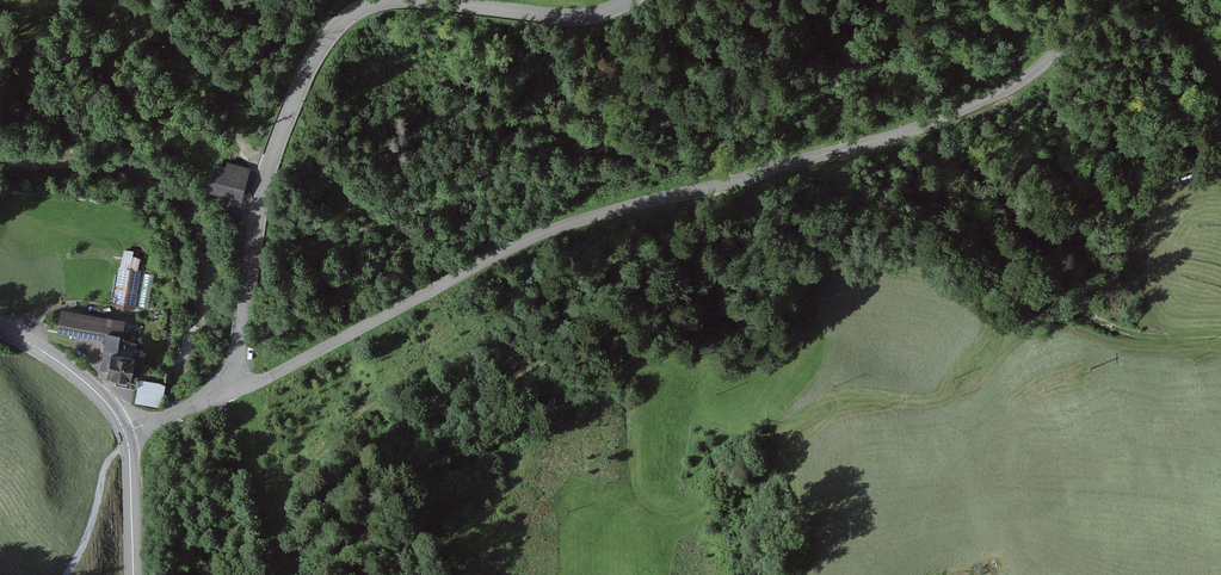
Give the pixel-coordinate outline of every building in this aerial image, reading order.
[(207,193),(222,197),(224,197),(225,198),(226,197),(240,201),(245,183),(229,178),(228,163),(225,167),(214,165),(213,174),(207,193)] [(229,178),(245,183),(250,170),(228,163),(229,178)] [(114,306),(134,310),(141,272),(122,268),(114,306)] [(59,328),(107,337),(108,335),(120,337),(122,322),(62,311),(59,328)] [(108,335),(107,337),(102,369),(107,370),(107,374),(111,379),(131,385),(133,376),(139,376),(143,354),(137,344),(129,345),(119,343),(120,337),(108,335)] [(164,386),(139,382),(135,402),(161,407),(164,386)]
